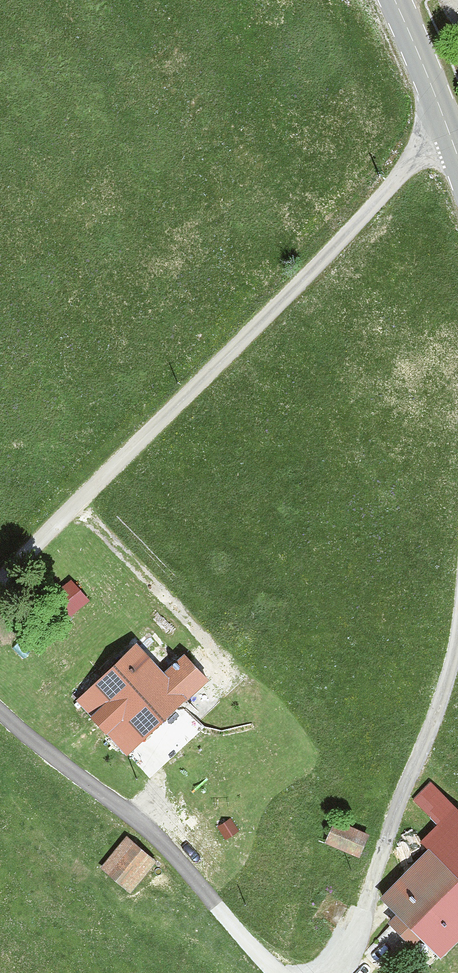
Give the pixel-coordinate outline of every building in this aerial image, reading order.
[(61,613),(86,605),(75,576),(51,585),(61,613)] [(134,645),(79,698),(127,752),(207,679),(184,654),(162,672),(134,645)] [(430,782),(415,798),(434,818),(451,803),(430,782)] [(417,834),(431,848),(457,876),(457,810),(451,803),(434,818),(417,834)] [(232,814),(215,823),(223,838),(240,829),(232,814)] [(332,821),(325,840),(358,853),(366,836),(332,821)] [(127,840),(104,867),(126,886),(150,858),(127,840)] [(381,897),(397,912),(387,920),(408,941),(417,932),(437,953),(457,933),(457,876),(431,848),(381,897)]
